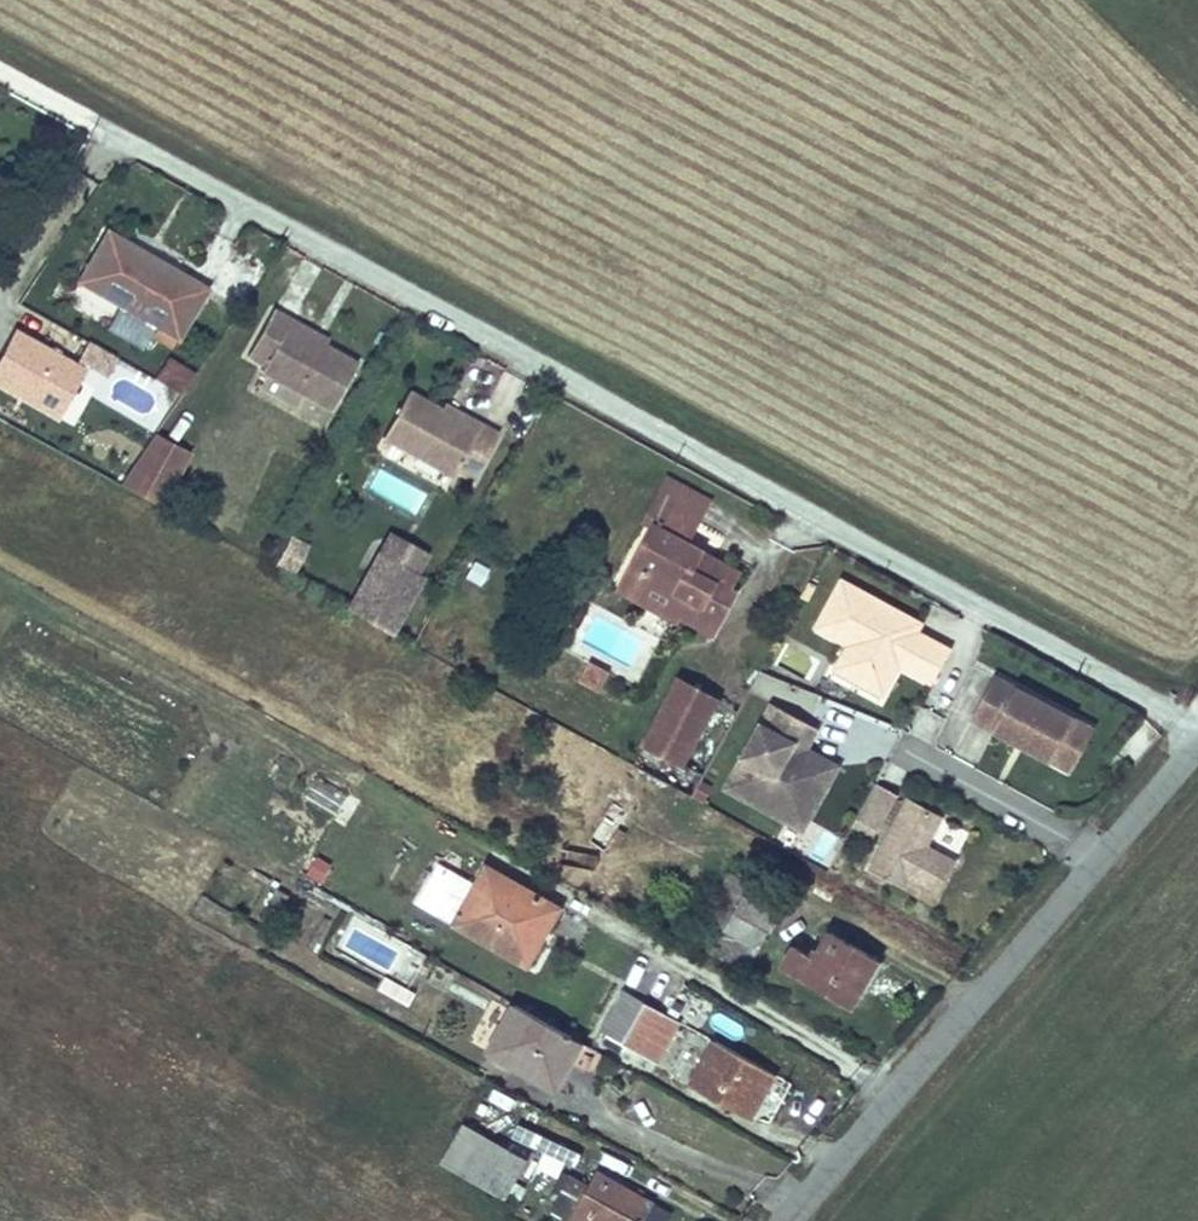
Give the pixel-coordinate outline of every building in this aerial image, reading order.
[(126,243),(105,231),(77,281),(118,304),(105,326),(141,346),(154,323),(177,336),(205,286),(183,275),(179,283),(121,252),(126,243)] [(183,275),(126,243),(121,252),(179,283),(183,275)] [(321,345),(286,326),(290,319),(275,311),(250,355),(268,365),(264,372),(331,409),(355,364),(321,345)] [(290,319),(286,326),(321,345),(325,339),(290,319)] [(84,370),(13,330),(0,353),(0,378),(61,412),(84,370)] [(120,356),(92,341),(83,358),(111,373),(120,356)] [(179,396),(194,375),(165,359),(153,381),(179,396)] [(474,432),(439,412),(406,393),(382,437),(450,476),(454,470),(472,481),(497,435),(479,424),(474,432)] [(443,404),(439,412),(474,432),(479,424),(443,404)] [(188,455),(152,435),(144,448),(181,468),(188,455)] [(144,448),(118,485),(159,508),(181,468),(144,448)] [(652,528),(631,568),(685,598),(675,615),(711,635),(734,595),(726,590),(735,574),(698,553),(693,561),(679,553),(685,542),(707,503),(666,480),(647,515),(657,520),(652,528)] [(652,528),(657,520),(647,515),(643,522),(652,528)] [(391,528),(378,551),(421,574),(433,551),(391,528)] [(319,548),(289,533),(274,565),(303,579),(319,548)] [(698,553),(699,551),(685,542),(679,553),(693,561),(698,553)] [(347,609),(389,632),(421,574),(378,551),(347,609)] [(481,585),(490,566),(472,558),(464,577),(481,585)] [(685,598),(631,568),(618,590),(673,620),(675,615),(685,598)] [(949,647),(882,611),(886,603),(839,577),(813,625),(846,642),(858,649),(860,657),(850,675),(881,691),(896,662),(931,680),(949,647)] [(850,675),(860,657),(858,649),(846,642),(833,666),(850,675)] [(588,663),(579,680),(598,691),(607,674),(588,663)] [(1071,714),(993,673),(970,716),(1015,739),(1017,735),(1024,739),(1022,743),(1049,757),(1071,714)] [(677,681),(643,744),(678,764),(712,700),(677,681)] [(739,758),(722,790),(766,813),(778,791),(799,802),(823,758),(804,749),(792,742),(803,722),(769,703),(749,740),(757,745),(747,762),(739,758)] [(1069,767),(1092,725),(1071,714),(1049,757),(1069,767)] [(815,728),(803,722),(792,742),(804,749),(815,728)] [(1022,743),(1024,739),(1017,735),(1015,739),(1022,743)] [(757,745),(749,740),(739,758),(747,762),(757,745)] [(778,791),(766,813),(801,832),(836,766),(823,758),(799,802),(778,791)] [(336,815),(348,793),(315,773),(302,795),(336,815)] [(875,781),(855,818),(876,829),(895,792),(875,781)] [(907,797),(870,865),(904,883),(907,876),(936,892),(953,859),(924,843),(940,814),(907,797)] [(604,819),(590,840),(604,849),(618,827),(604,819)] [(543,933),(527,924),(541,899),(484,868),(472,889),(436,869),(416,904),(524,965),(543,933)] [(707,919),(717,924),(758,948),(775,916),(742,898),(749,885),(731,875),(707,919)] [(275,889),(265,906),(277,913),(287,896),(275,889)] [(541,899),(527,924),(543,933),(557,909),(541,899)] [(758,948),(717,924),(703,950),(744,973),(758,948)] [(793,947),(781,966),(848,1007),(876,961),(828,932),(813,959),(793,947)] [(386,975),(379,988),(409,1004),(416,991),(386,975)] [(622,991),(599,1032),(653,1062),(677,1022),(622,991)] [(580,1042),(514,1005),(487,1053),(554,1089),(568,1065),(580,1042)] [(580,1042),(568,1065),(583,1074),(596,1051),(580,1042)] [(715,1042),(691,1085),(748,1117),(773,1074),(715,1042)] [(461,1123),(439,1164),(502,1200),(525,1160),(461,1123)] [(587,1186),(568,1176),(549,1210),(567,1220),(635,1220),(646,1200),(596,1172),(587,1186)] [(652,1204),(646,1200),(635,1220),(642,1220),(652,1204)]
